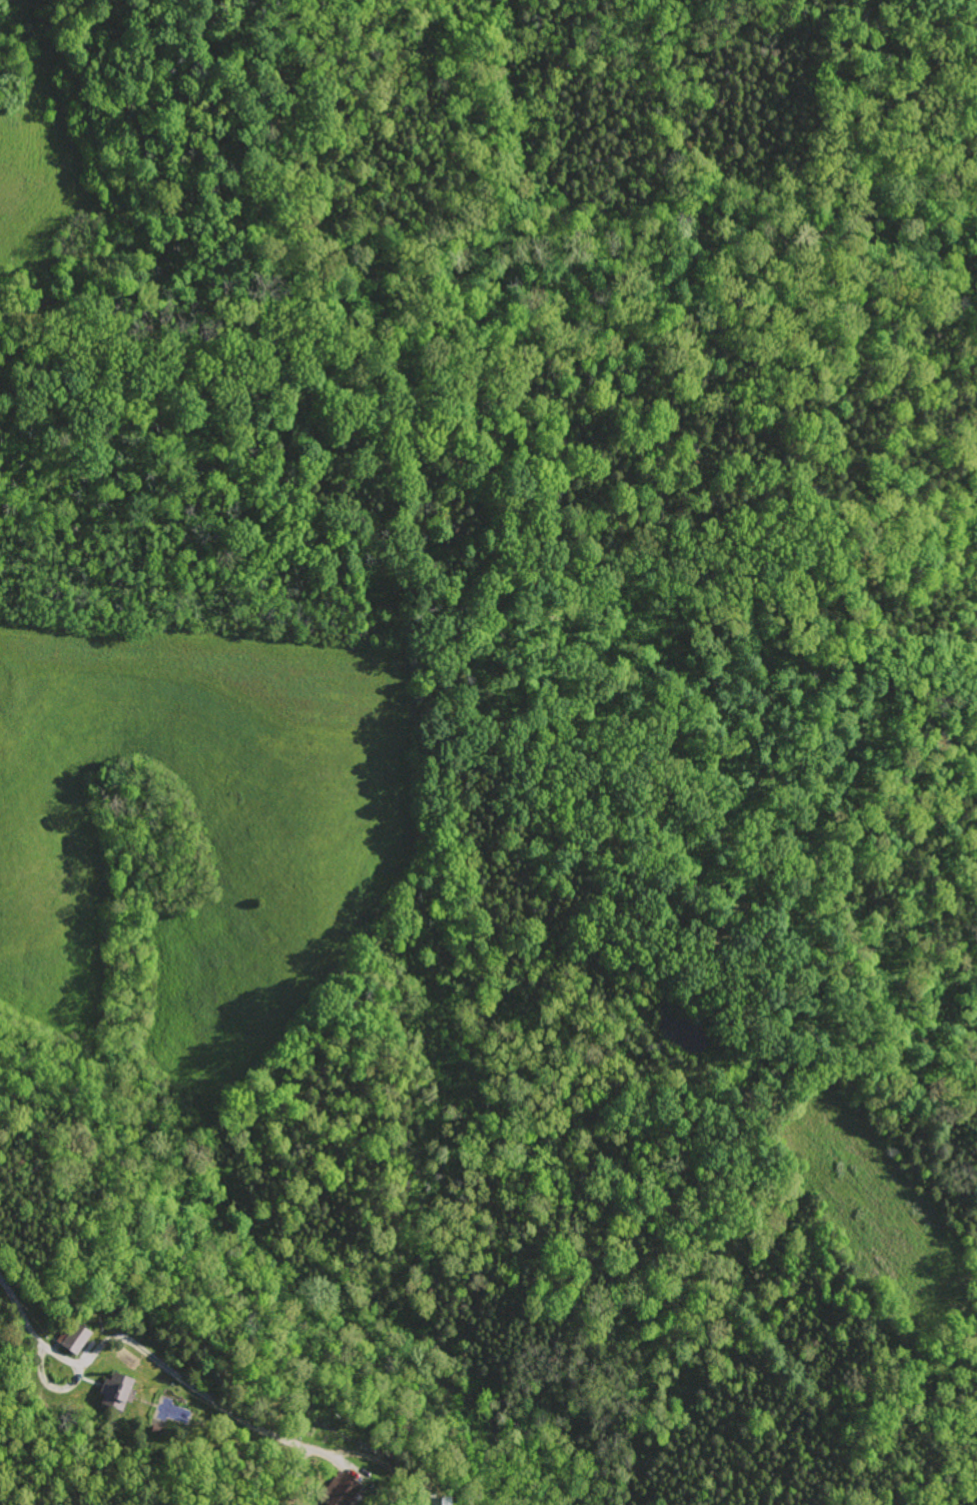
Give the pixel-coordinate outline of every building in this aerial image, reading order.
[(54,1343),(72,1356),(88,1333),(70,1321),(54,1343)] [(118,1411),(128,1379),(108,1373),(106,1381),(100,1379),(95,1394),(99,1395),(96,1404),(118,1411)] [(334,1471),(316,1499),(324,1504),(342,1504),(355,1485),(334,1471)]
